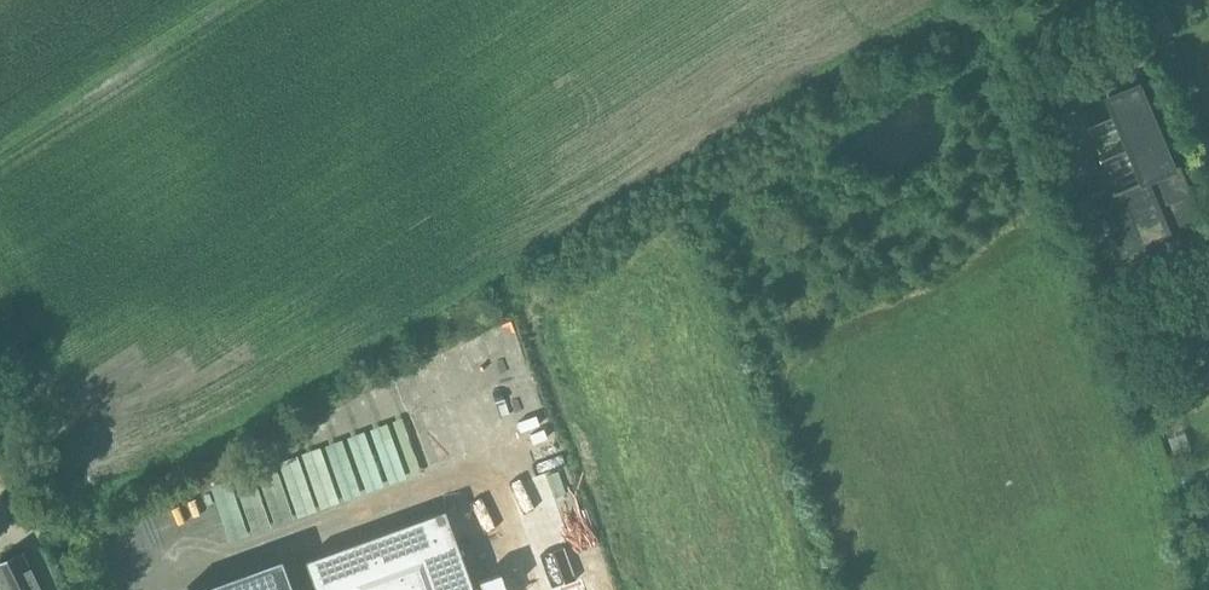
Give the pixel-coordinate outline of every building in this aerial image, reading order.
[(1162,4),(1137,15),(1150,45),(1175,34),(1162,4)] [(1116,191),(1100,198),(1125,254),(1199,222),(1193,208),(1189,210),(1184,197),(1194,193),(1182,164),(1174,167),(1139,85),(1108,99),(1143,184),(1118,194),(1116,191)] [(1198,367),(1207,389),(1208,388),(1208,363),(1198,367)] [(585,575),(572,541),(572,539),(548,474),(514,487),(515,489),(538,551),(551,588),(545,589),(590,589),(585,575)] [(459,547),(447,511),(308,561),(319,589),(475,589),(459,547)] [(23,554),(21,551),(0,561),(0,589),(41,589),(23,554)] [(282,560),(198,589),(293,589),(282,560)] [(501,573),(482,580),(484,587),(477,589),(507,589),(501,573)]
